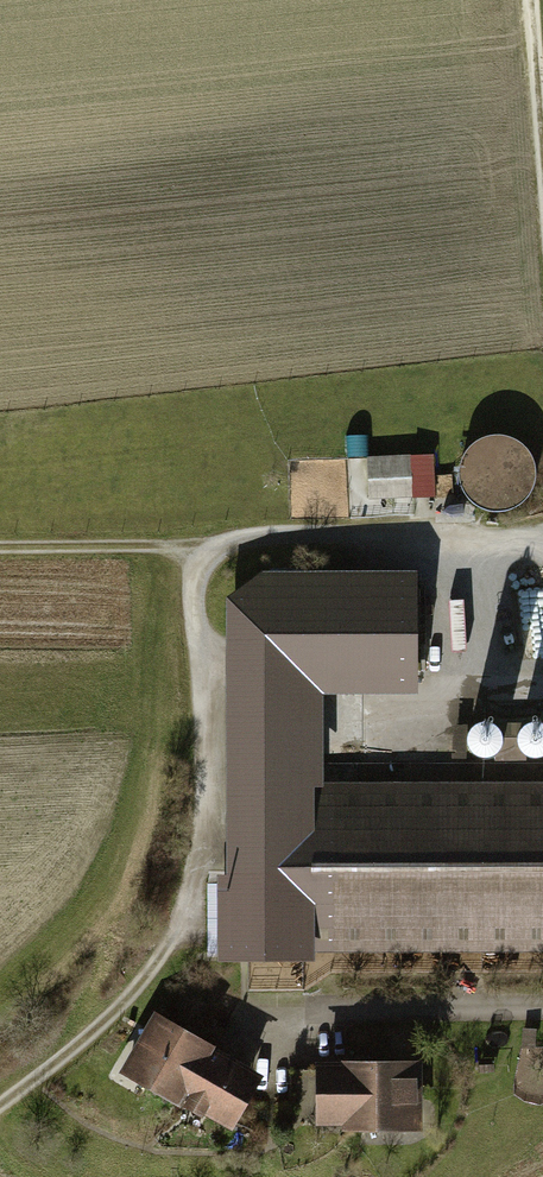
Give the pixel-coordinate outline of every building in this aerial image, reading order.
[(412,458),(414,496),(436,496),(434,457),(412,458)] [(410,462),(370,463),(371,485),(411,484),(410,462)] [(254,575),(222,606),(223,963),(307,962),(307,948),(542,948),(542,782),(323,783),(322,696),(417,695),(417,575),(254,575)] [(484,760),(495,760),(505,754),(509,744),(508,732),(500,724),(489,721),(478,724),(471,733),(469,744),(474,754),(484,760)] [(542,761),(542,723),(538,721),(527,725),(520,734),(518,745),(523,755),(533,761),(542,761)] [(269,1070),(161,1014),(128,1076),(236,1132),(269,1070)] [(427,1063),(305,1066),(306,1138),(429,1135),(427,1063)]
